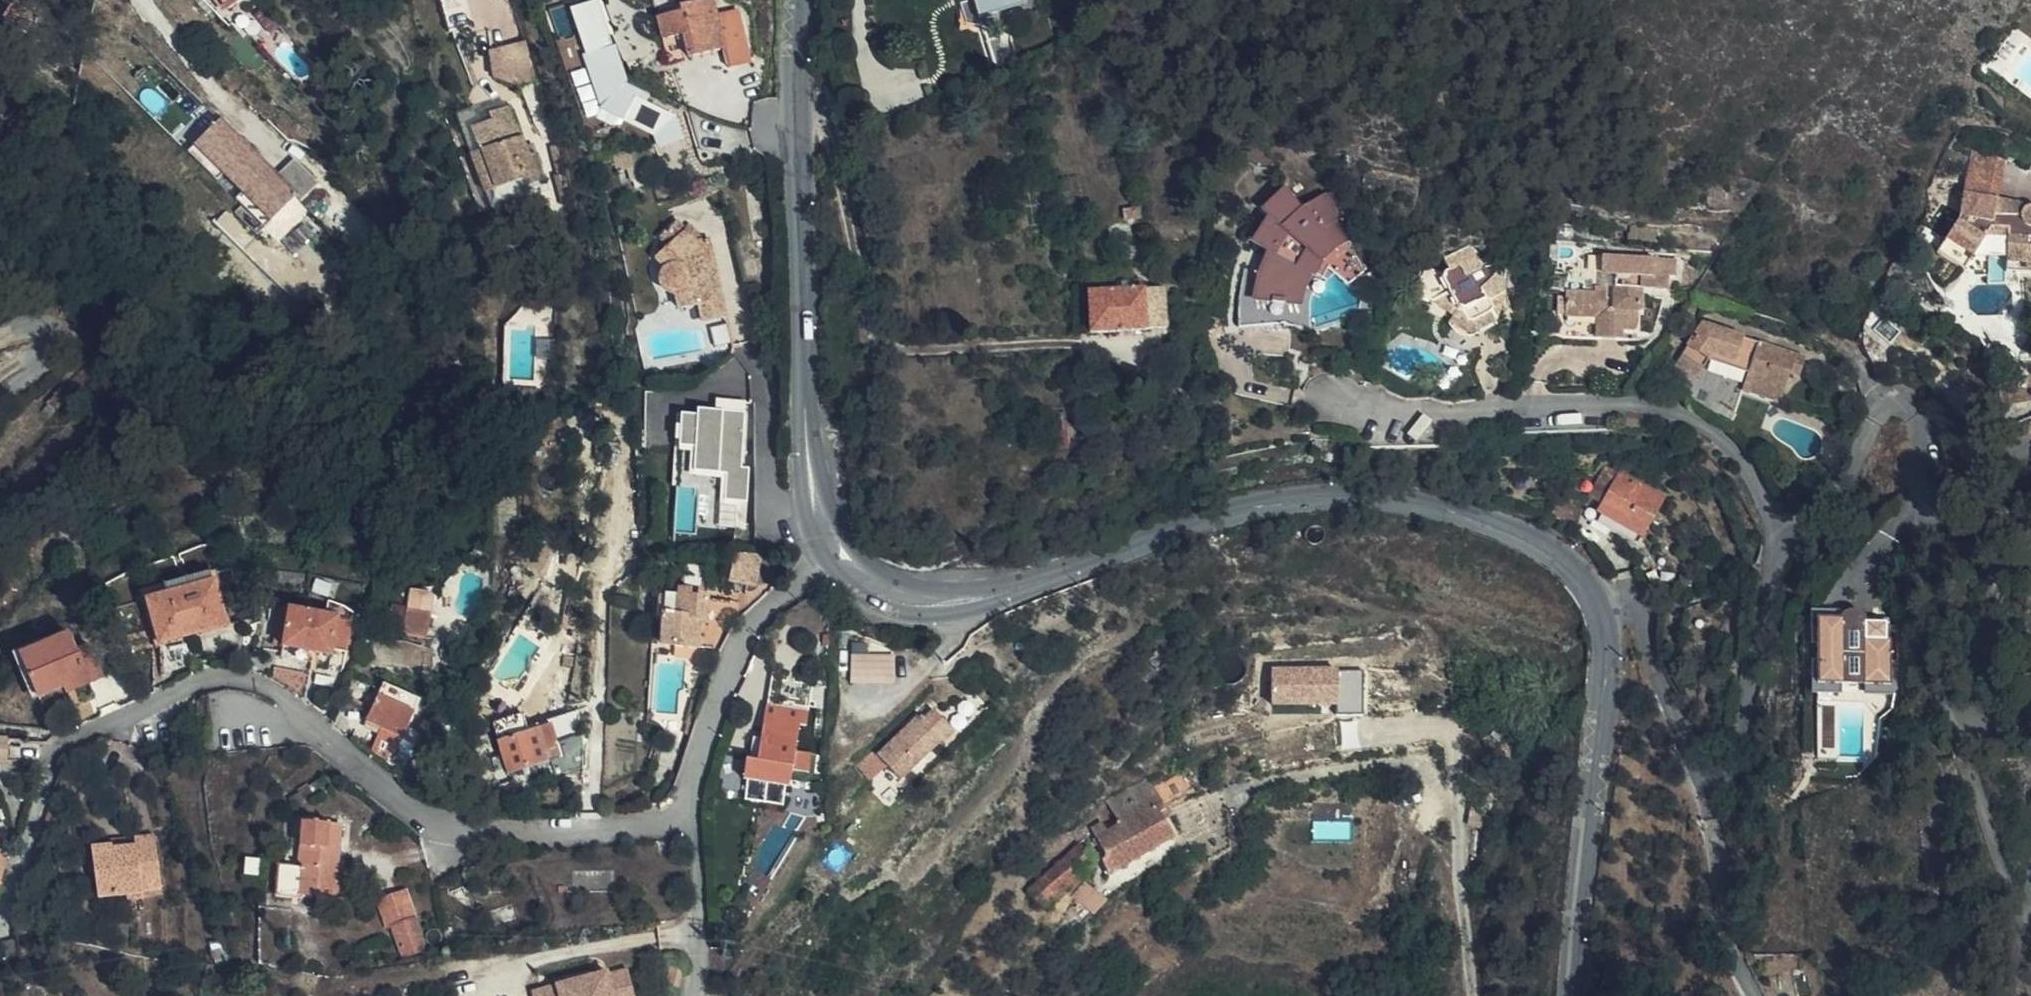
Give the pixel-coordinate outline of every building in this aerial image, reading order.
[(231,12),(246,0),(222,0),(231,12)] [(619,32),(607,0),(604,0),(586,7),(582,11),(594,42),(619,32)] [(714,0),(710,0),(683,8),(684,11),(659,18),(671,61),(689,56),(691,60),(726,51),(714,0)] [(948,11),(979,23),(973,0),(946,0),(948,11)] [(979,22),(988,19),(983,0),(973,0),(979,23),(979,22)] [(988,19),(1023,5),(1021,0),(983,0),(988,19)] [(533,39),(498,46),(502,75),(543,77),(533,39)] [(499,116),(487,119),(478,122),(499,186),(508,183),(528,176),(531,185),(551,177),(542,150),(533,153),(516,100),(496,107),(499,116)] [(478,122),(487,119),(482,103),(464,110),(494,204),(513,198),(508,183),(499,186),(478,122)] [(223,116),(195,144),(244,193),(238,200),(278,239),(308,208),(301,202),(322,181),(296,156),(280,172),(223,116)] [(1346,223),(1356,215),(1357,214),(1347,202),(1337,210),(1326,199),(1305,215),(1286,199),(1262,218),(1273,233),(1254,246),(1256,249),(1265,261),(1258,278),(1255,278),(1256,304),(1271,305),(1272,307),(1287,308),(1287,304),(1300,305),(1300,302),(1307,301),(1310,283),(1307,283),(1313,266),(1329,254),(1327,250),(1339,241),(1342,244),(1357,234),(1346,223)] [(1985,264),(2019,264),(2018,233),(2012,231),(2014,224),(2011,217),(2004,215),(1997,218),(1997,209),(1944,199),(1938,226),(1926,245),(1953,259),(1963,242),(1985,243),(1985,264)] [(732,321),(716,238),(706,240),(697,242),(688,232),(680,224),(663,240),(673,252),(664,260),(673,270),(672,271),(672,272),(671,273),(670,275),(670,276),(669,278),(669,280),(669,285),(670,287),(672,292),(675,294),(677,295),(680,297),(682,297),(685,312),(704,307),(708,326),(732,321)] [(693,227),(688,232),(697,242),(706,240),(693,227)] [(1503,294),(1504,273),(1496,266),(1480,272),(1470,251),(1453,258),(1443,238),(1419,250),(1426,264),(1422,267),(1414,265),(1409,271),(1405,288),(1411,298),(1428,307),(1440,296),(1451,304),(1445,327),(1462,335),(1475,335),(1498,322),(1493,311),(1495,302),(1494,298),(1503,294)] [(1363,244),(1342,244),(1343,254),(1363,253),(1363,244)] [(1953,259),(1926,245),(1916,263),(1942,278),(1953,259)] [(1636,302),(1636,289),(1636,280),(1662,279),(1662,269),(1671,269),(1671,251),(1599,248),(1599,281),(1591,281),(1591,289),(1561,293),(1561,316),(1592,313),(1593,337),(1618,335),(1617,328),(1626,326),(1631,321),(1631,302),(1636,302)] [(673,270),(664,260),(658,265),(669,278),(670,276),(670,275),(671,273),(672,272),(672,271),(673,270)] [(2018,278),(2019,264),(1985,264),(1986,265),(1986,279),(1997,278),(2018,278)] [(1636,280),(1636,289),(1662,289),(1662,279),(1636,280)] [(1164,329),(1163,290),(1127,291),(1127,286),(1089,288),(1091,333),(1164,329)] [(1700,365),(1739,376),(1741,370),(1761,375),(1759,383),(1778,389),(1784,370),(1789,372),(1795,353),(1694,327),(1660,385),(1658,395),(1681,400),(1683,392),(1700,365)] [(1741,370),(1739,376),(1735,388),(1776,397),(1778,389),(1759,383),(1761,375),(1741,370)] [(721,526),(749,526),(751,466),(747,466),(749,399),(718,398),(718,408),(699,408),(699,414),(681,414),(679,474),(722,475),(721,526)] [(1642,547),(1664,508),(1607,471),(1596,492),(1607,500),(1597,517),(1642,547)] [(760,558),(734,557),(732,586),(758,588),(760,558)] [(148,602),(161,645),(228,626),(214,583),(148,602)] [(708,625),(710,598),(692,598),(693,590),(680,590),(679,597),(661,596),(660,615),(666,615),(665,645),(694,646),(695,625),(708,625)] [(431,620),(438,603),(417,595),(409,612),(431,620)] [(338,625),(351,628),(355,614),(328,607),(325,618),(338,621),(338,625)] [(343,669),(351,628),(338,625),(338,621),(325,618),(275,610),(272,640),(283,642),(282,647),(297,650),(316,653),(330,656),(328,665),(343,669)] [(1845,610),(1811,610),(1812,643),(1821,642),(1821,620),(1845,619),(1845,610)] [(1845,619),(1821,620),(1821,642),(1822,665),(1822,680),(1846,679),(1871,679),(1893,678),(1892,664),(1891,618),(1845,619)] [(819,633),(821,628),(820,624),(817,621),(812,621),(809,623),(808,627),(809,631),(814,634),(819,633)] [(708,646),(708,625),(695,625),(694,646),(708,646)] [(24,659),(41,702),(66,692),(68,696),(103,680),(91,648),(77,653),(71,639),(24,659)] [(865,653),(864,647),(861,643),(856,640),(852,640),(848,643),(844,648),(845,655),(849,660),(856,661),(862,658),(865,653)] [(312,667),(316,653),(297,650),(294,663),(312,667)] [(1902,664),(1892,664),(1893,678),(1871,679),(1871,688),(1902,688),(1902,664)] [(1822,665),(1812,665),(1813,690),(1846,689),(1846,679),(1822,680),(1822,665)] [(1365,669),(1275,669),(1275,706),(1339,706),(1339,713),(1364,713),(1365,669)] [(278,670),(276,684),(288,685),(307,698),(310,676),(278,670)] [(794,681),(770,676),(764,707),(788,712),(794,681)] [(800,682),(794,681),(788,712),(764,707),(758,749),(751,748),(748,764),(745,763),(742,783),(788,791),(791,774),(794,755),(798,729),(804,730),(810,688),(799,687),(800,682)] [(392,764),(418,700),(383,686),(366,724),(382,730),(371,755),(392,764)] [(696,705),(684,738),(689,740),(701,706),(696,705)] [(903,779),(946,739),(947,741),(957,732),(935,710),(923,722),(919,717),(881,755),(903,779)] [(561,757),(550,727),(500,743),(509,774),(530,767),(532,773),(547,769),(545,762),(561,757)] [(28,741),(0,741),(0,761),(28,760),(28,741)] [(809,758),(794,755),(791,774),(806,777),(809,758)] [(1191,796),(1180,775),(1158,786),(1170,806),(1191,796)] [(1128,790),(1121,792),(1128,805),(1124,808),(1132,818),(1100,838),(1110,857),(1103,861),(1112,875),(1178,837),(1147,786),(1135,791),(1128,790)] [(299,896),(318,898),(334,898),(345,899),(346,887),(336,886),(338,849),(330,848),(331,828),(301,826),(299,867),(279,866),(277,898),(299,899),(299,896)] [(160,885),(154,832),(133,835),(134,843),(110,846),(110,842),(91,844),(95,867),(97,894),(126,891),(142,889),(142,887),(160,885)] [(133,835),(109,838),(110,842),(110,846),(134,843),(133,835)] [(1079,890),(1072,882),(1095,859),(1081,843),(1034,891),(1037,893),(1027,901),(1038,912),(1046,903),(1049,906),(1050,905),(1057,912),(1079,890)] [(9,860),(5,846),(0,846),(0,875),(9,860)] [(142,896),(142,889),(126,891),(127,898),(142,896)] [(334,898),(318,898),(318,909),(333,910),(334,898)] [(392,923),(394,952),(418,949),(416,919),(392,923)] [(440,941),(441,936),(439,931),(433,928),(427,930),(424,934),(425,940),(429,944),(435,945),(440,941)] [(541,991),(542,995),(635,995),(628,970),(608,975),(608,973),(541,991)]
